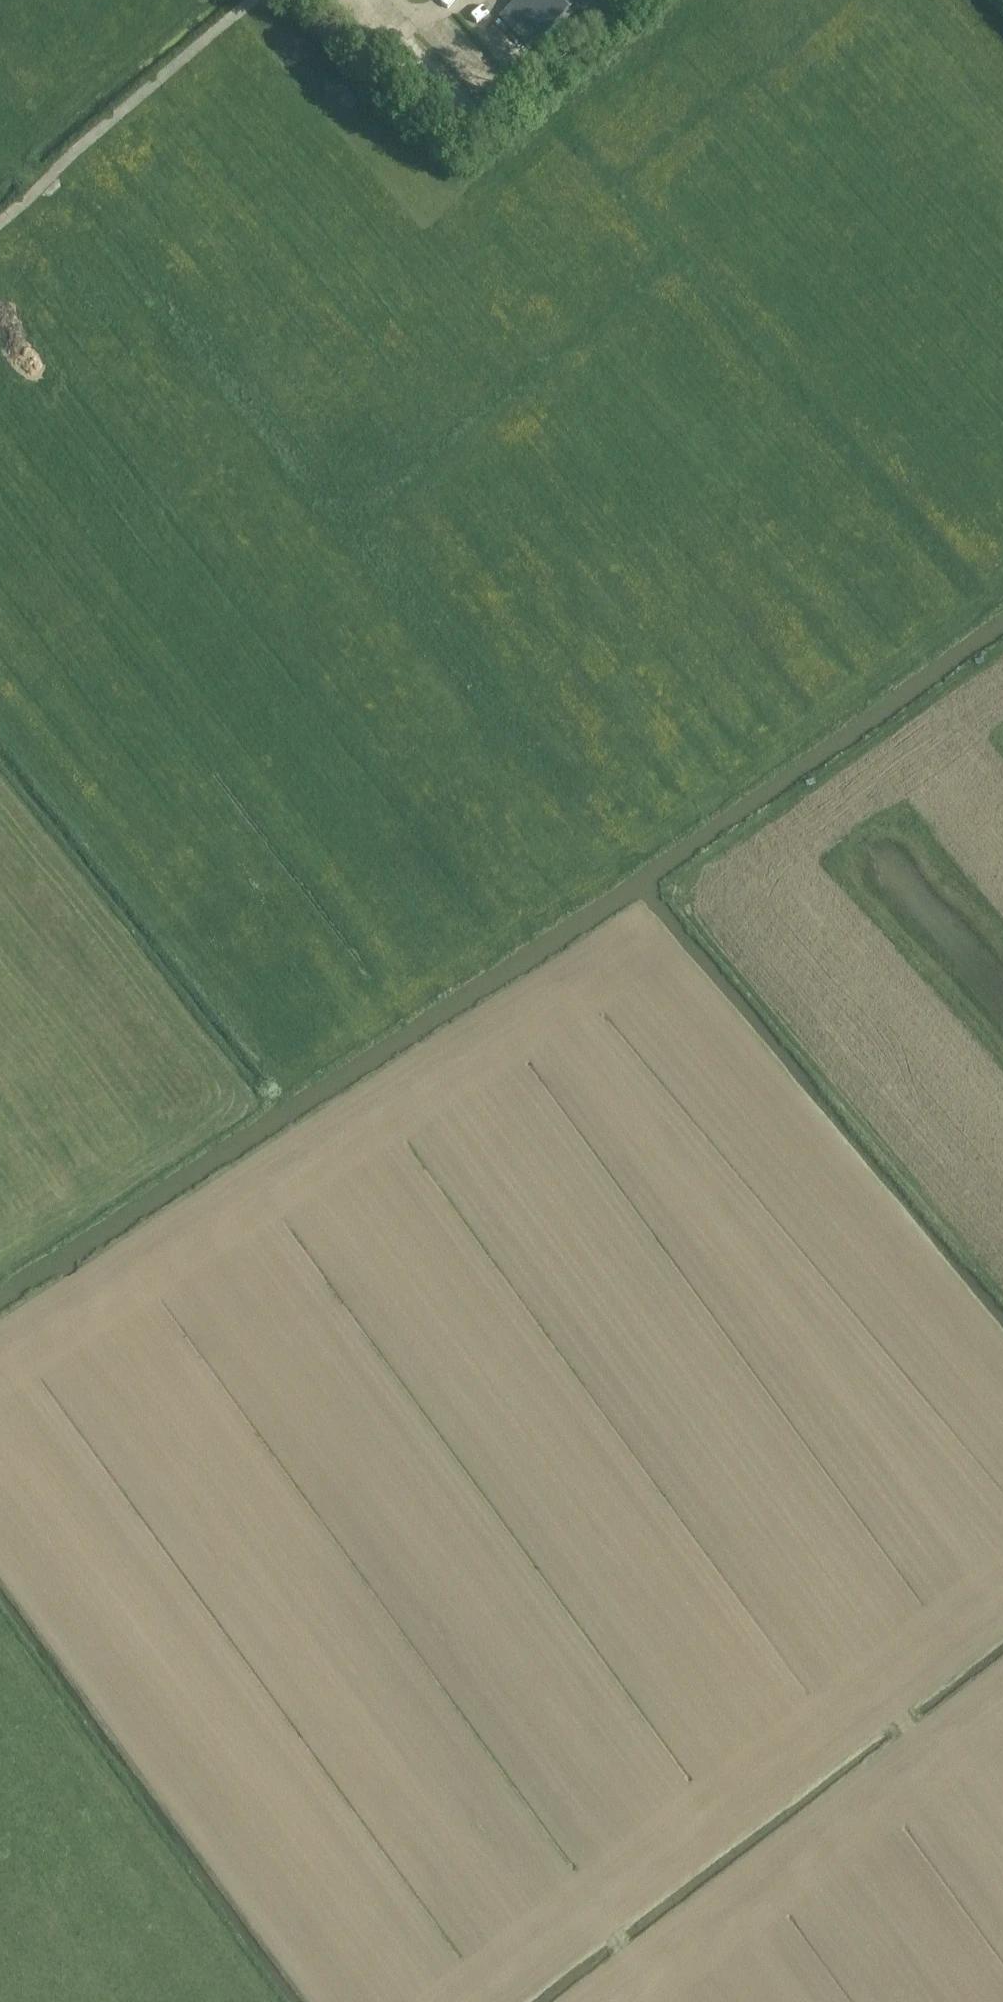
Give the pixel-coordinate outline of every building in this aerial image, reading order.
[(530,50),(556,27),(562,33),(580,16),(575,9),(580,4),(576,0),(517,0),(499,17),(530,50)] [(489,103),(512,82),(452,17),(429,38),(489,103)]
